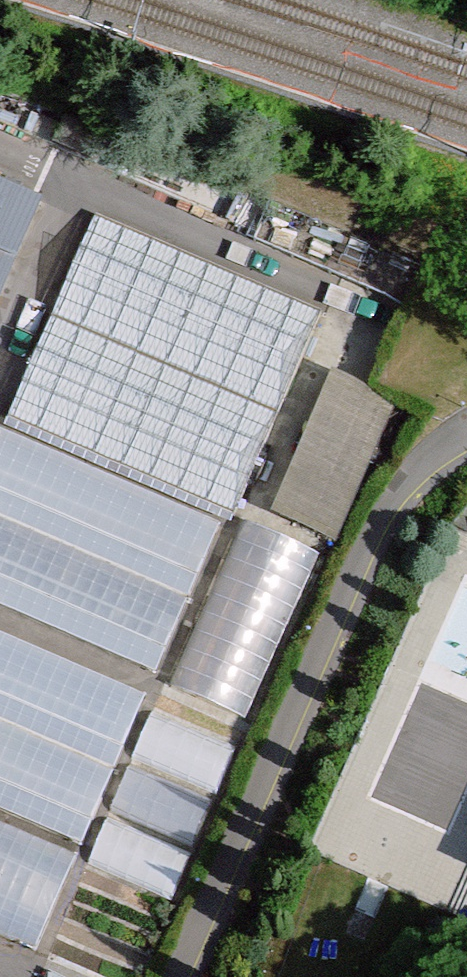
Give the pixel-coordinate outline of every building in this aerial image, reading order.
[(0,175),(0,286),(39,191),(0,175)] [(321,309),(96,214),(10,417),(234,512),(321,309)] [(272,443),(249,496),(341,536),(401,399),(336,370),(299,455),(272,443)] [(0,431),(0,607),(154,673),(218,523),(0,431)] [(175,692),(246,722),(319,557),(247,526),(175,692)] [(147,697),(0,634),(0,806),(85,842),(147,697)] [(0,825),(0,937),(34,952),(75,858),(0,825)]
